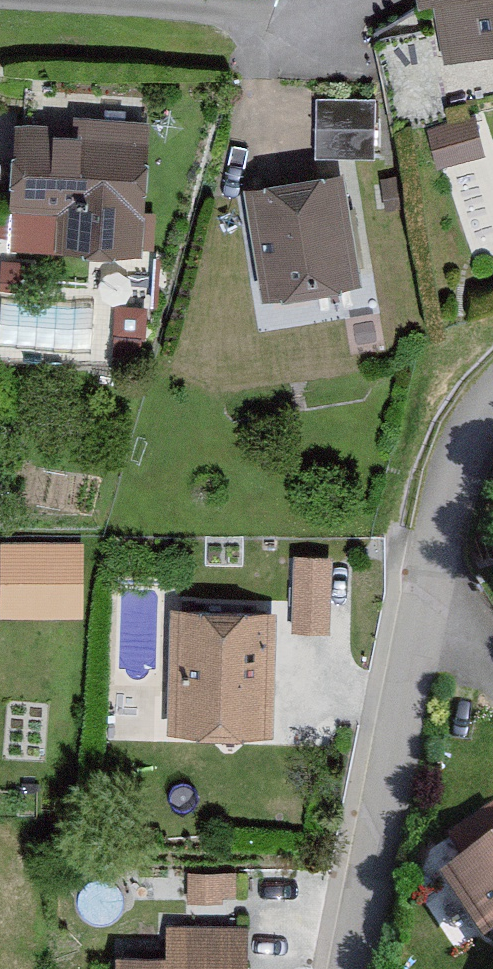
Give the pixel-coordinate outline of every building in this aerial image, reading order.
[(430,67),(492,54),(492,0),(417,0),(430,67)] [(377,98),(317,98),(317,158),(377,158),(377,98)] [(434,123),(442,156),(487,145),(479,112),(434,123)] [(144,133),(7,122),(1,209),(54,213),(52,249),(135,255),(144,133)] [(340,170),(240,186),(258,300),(358,284),(340,170)] [(87,615),(90,536),(7,534),(5,613),(87,615)] [(333,558),(294,557),(292,631),(331,632),(333,558)] [(273,612),(169,611),(166,737),(271,739),(273,612)] [(434,880),(477,946),(492,936),(492,842),(434,880)] [(107,956),(107,968),(243,968),(240,873),(187,874),(188,915),(163,915),(164,954),(107,956)]
